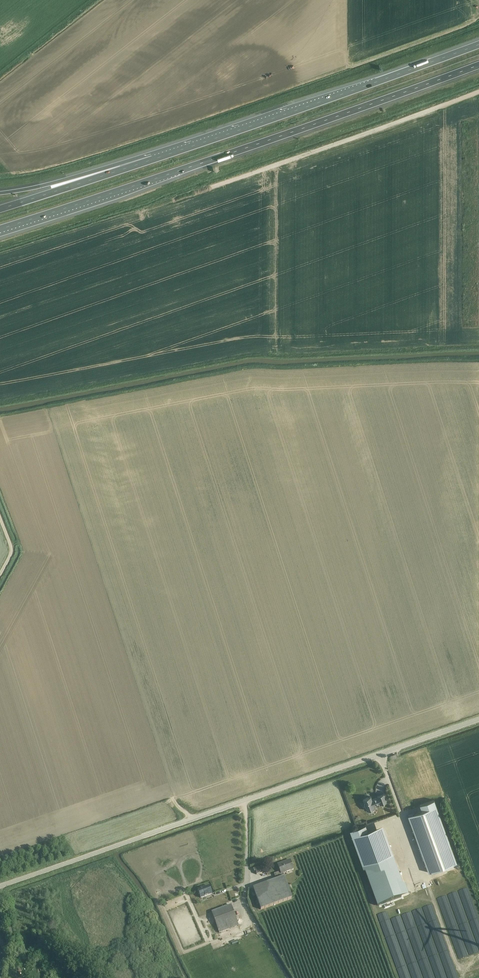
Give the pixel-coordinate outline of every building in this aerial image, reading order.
[(367,810),(367,811),(375,808),(374,805),(380,803),(380,804),(387,802),(384,794),(377,796),(378,797),(372,799),(371,796),(363,799),(365,806),(364,806),(364,808),(364,809),(366,810),(367,810)] [(457,862),(434,800),(420,805),(422,811),(408,816),(429,873),(457,862)] [(366,825),(350,830),(363,865),(387,856),(376,827),(368,830),(366,825)] [(363,865),(378,906),(379,905),(401,897),(387,856),(363,865)] [(259,904),(261,910),(292,898),(283,873),(294,869),(290,860),(278,865),(280,871),(274,874),(276,880),(253,888),(255,893),(253,893),(254,896),(256,896),(258,901),(256,902),(257,905),(259,904)] [(201,898),(212,894),(209,887),(203,889),(202,888),(198,890),(201,898)] [(239,926),(231,905),(212,912),(219,933),(239,926)] [(199,977),(200,977),(205,976),(199,960),(193,962),(199,977)]
